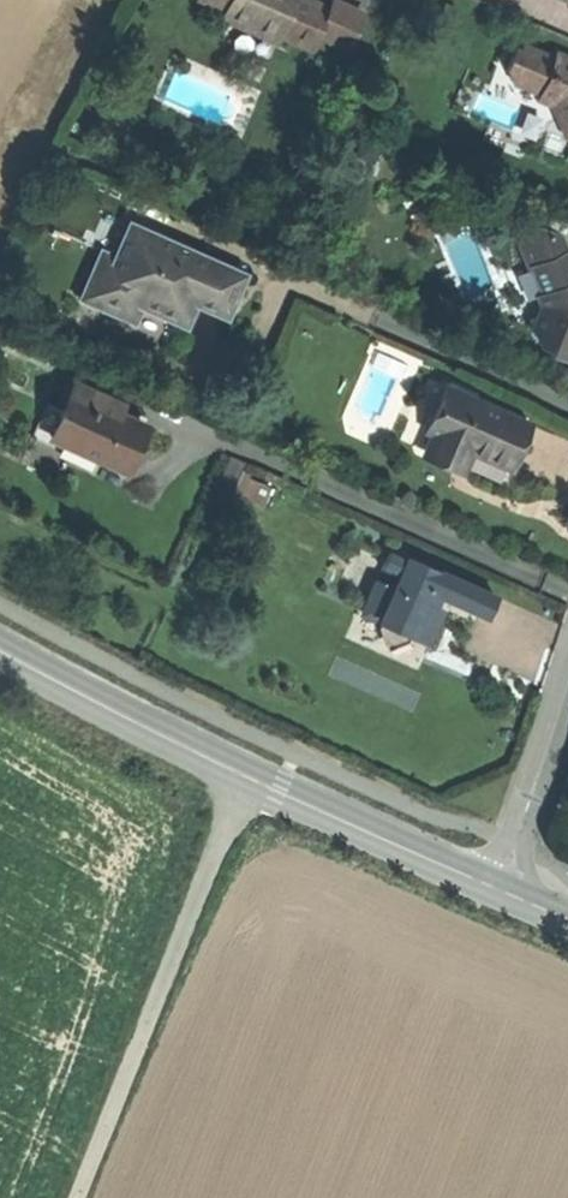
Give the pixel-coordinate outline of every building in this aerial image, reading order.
[(225,8),(221,16),(278,41),(281,34),(313,47),(319,34),(350,47),(357,31),(364,15),(331,1),(328,9),(307,0),(205,0),(225,8)] [(557,53),(554,59),(524,46),(522,52),(516,50),(508,69),(513,81),(540,92),(538,98),(553,104),(565,135),(567,136),(567,58),(557,53)] [(544,231),(563,237),(567,250),(567,249),(567,221),(551,214),(544,231)] [(115,258),(130,224),(117,219),(102,253),(115,258)] [(243,275),(130,224),(115,258),(102,253),(82,298),(133,321),(140,305),(184,325),(195,302),(225,316),(234,295),(243,275)] [(567,250),(563,237),(544,231),(539,228),(524,234),(520,243),(530,269),(533,268),(544,294),(538,297),(541,305),(533,327),(539,343),(548,347),(549,351),(567,359),(567,249),(567,250)] [(119,405),(74,385),(51,437),(125,470),(134,450),(144,426),(115,414),(119,405)] [(530,424),(446,387),(426,431),(432,434),(424,450),(454,463),(462,447),(472,452),(510,468),(521,444),(530,424)] [(465,468),(472,452),(462,447),(454,463),(465,468)] [(245,463),(229,455),(215,486),(231,494),(245,463)] [(487,617),(496,596),(392,550),(383,570),(400,578),(396,589),(378,581),(363,614),(381,622),(389,643),(426,629),(433,633),(439,620),(443,610),(436,607),(441,596),(487,617)]
